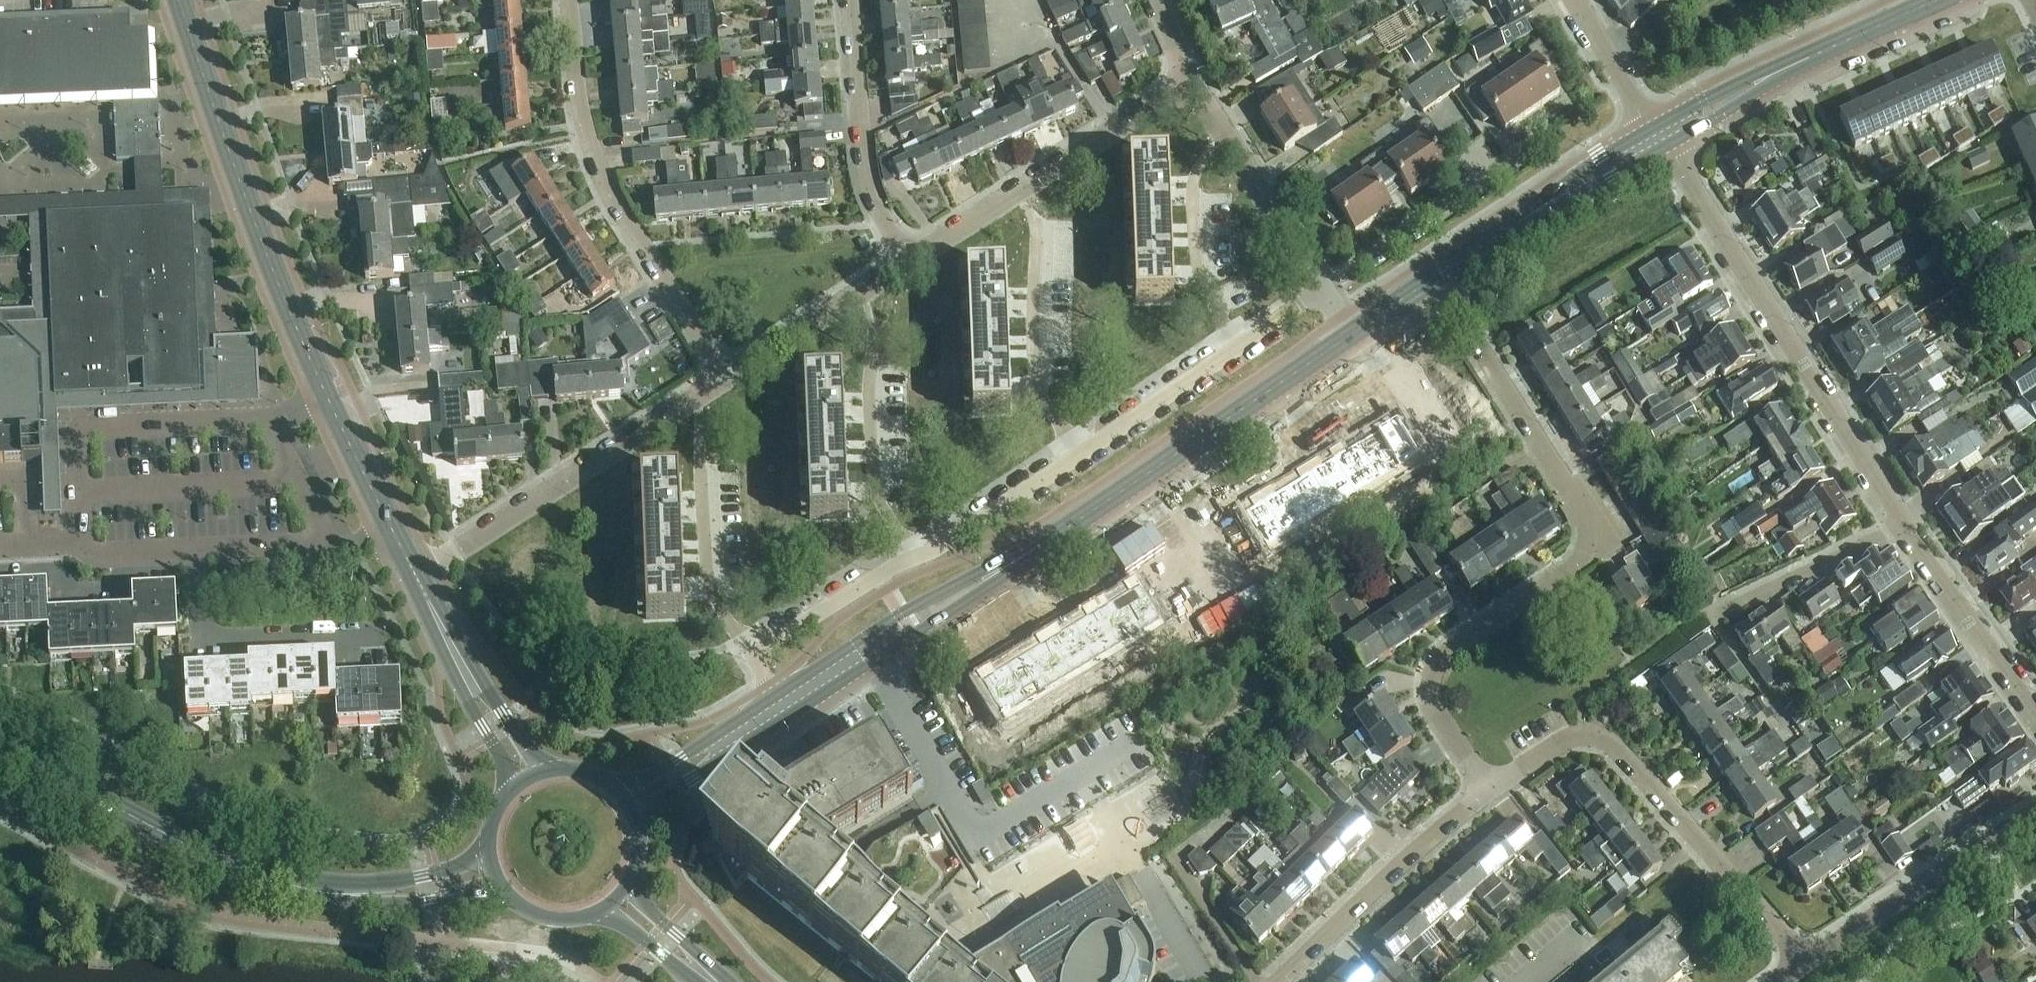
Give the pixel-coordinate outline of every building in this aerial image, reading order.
[(302,8),(346,4),(346,0),(301,0),(302,8)] [(359,10),(391,7),(390,0),(358,0),(359,10)] [(495,9),(521,7),(520,0),(494,0),(495,9)] [(610,0),(612,25),(638,22),(636,0),(612,0),(610,0)] [(787,9),(813,6),(812,0),(786,0),(787,9)] [(881,14),(907,11),(906,0),(880,0),(881,14)] [(1052,14),(1083,0),(1058,0),(1047,5),(1052,14)] [(1098,20),(1122,9),(1118,0),(1083,0),(1052,14),(1056,24),(1092,7),(1098,20)] [(1292,42),(1268,0),(1253,0),(1247,2),(1246,0),(1227,0),(1210,8),(1222,35),(1248,23),(1270,60),(1249,73),(1256,84),(1298,60),(1303,67),(1323,56),(1309,33),(1290,0),(1279,0),(1290,18),(1285,21),(1297,40),(1292,42)] [(1406,8),(1421,0),(1402,0),(1406,8)] [(1438,0),(1429,0),(1422,4),(1428,15),(1442,7),(1438,0)] [(1491,11),(1496,9),(1507,30),(1532,15),(1527,6),(1526,7),(1522,0),(1485,0),(1491,11)] [(1618,17),(1631,29),(1660,0),(1610,0),(1607,2),(1620,15),(1618,17)] [(707,1),(683,3),(684,19),(709,17),(707,1)] [(290,56),(291,57),(318,54),(342,52),(341,37),(349,36),(346,4),(302,8),(303,21),(287,23),(289,40),(283,41),(284,56),(290,56)] [(437,4),(423,6),(425,24),(439,23),(437,4)] [(958,7),(959,18),(985,16),(984,4),(958,7)] [(760,26),(761,36),(815,31),(813,6),(787,9),(788,23),(776,24),(776,25),(760,26)] [(495,9),(497,33),(523,31),(521,7),(495,9)] [(1104,32),(1109,43),(1133,32),(1122,9),(1098,20),(1062,37),(1067,48),(1092,37),(1092,38),(1104,32)] [(1460,9),(1449,15),(1457,28),(1467,21),(1460,9)] [(881,14),(884,39),(938,34),(937,23),(921,25),(920,23),(908,24),(907,11),(881,14)] [(0,22),(0,95),(78,92),(82,96),(86,92),(96,91),(100,95),(104,91),(114,91),(118,94),(129,94),(137,86),(136,74),(132,71),(136,67),(135,56),(131,53),(135,49),(134,38),(131,35),(130,16),(0,22)] [(959,18),(960,29),(987,27),(985,16),(959,18)] [(725,18),(718,18),(719,30),(726,29),(725,18)] [(638,22),(612,25),(615,50),(669,45),(667,20),(638,22)] [(398,26),(386,27),(387,38),(399,37),(398,26)] [(960,29),(961,41),(988,38),(987,27),(960,29)] [(497,33),(499,58),(525,55),(523,31),(497,33)] [(790,46),(792,59),(817,56),(815,31),(761,36),(762,47),(777,45),(777,47),(790,46)] [(455,32),(426,38),(428,52),(457,47),(455,32)] [(1133,32),(1109,43),(1083,54),(1084,55),(1074,59),(1091,86),(1101,80),(1092,62),(1113,53),(1119,65),(1114,68),(1120,81),(1136,74),(1130,61),(1143,56),(1133,32)] [(1495,33),(1468,48),(1478,64),(1504,49),(1495,33)] [(114,106),(159,105),(158,92),(156,34),(149,34),(131,35),(134,38),(135,49),(131,53),(135,56),(136,67),(132,71),(136,74),(137,86),(129,94),(118,94),(114,91),(104,91),(100,95),(96,91),(86,92),(82,96),(78,92),(0,95),(0,111),(114,106)] [(938,34),(884,39),(886,64),(912,61),(911,46),(939,44),(938,34)] [(961,41),(962,52),(989,49),(988,38),(961,41)] [(1423,41),(1405,52),(1414,67),(1432,56),(1423,41)] [(1476,87),(1464,95),(1484,123),(1494,116),(1505,132),(1560,95),(1548,78),(1559,71),(1539,43),(1528,51),(1535,60),(1482,96),(1476,87)] [(669,45),(615,50),(617,75),(643,72),(642,60),(654,59),(654,56),(670,55),(669,45)] [(955,57),(955,49),(946,49),(947,58),(955,57)] [(962,52),(963,63),(990,61),(989,49),(962,52)] [(2005,82),(1990,49),(1970,58),(1985,91),(2005,82)] [(1327,55),(1319,59),(1328,75),(1347,64),(1337,50),(1333,52),(1327,55)] [(318,54),(291,57),(294,91),(322,89),(320,72),(337,70),(336,63),(349,61),(348,51),(342,52),(318,54)] [(428,55),(428,64),(443,62),(442,53),(428,55)] [(499,58),(501,82),(527,80),(525,55),(499,58)] [(820,81),(817,56),(792,59),(779,60),(780,74),(765,76),(765,86),(820,81)] [(889,89),(890,102),(916,100),(913,73),(925,72),(925,70),(941,69),(940,58),(886,64),(888,89),(889,89)] [(1985,91),(1970,58),(1952,66),(1967,99),(1985,91)] [(1039,87),(1055,122),(1078,111),(1073,100),(1084,96),(1076,83),(1067,87),(1067,88),(1055,93),(1050,82),(1048,83),(1038,60),(1028,64),(1036,81),(1039,87)] [(990,61),(963,63),(964,75),(991,73),(990,61)] [(443,62),(428,64),(429,73),(443,72),(443,62)] [(1407,91),(1423,113),(1460,88),(1444,66),(1407,91)] [(1967,99),(1952,66),(1933,75),(1948,107),(1967,99)] [(1021,109),(1033,132),(1055,122),(1039,87),(1036,81),(1023,87),(1015,70),(1006,74),(1016,98),(1021,109)] [(643,72),(617,75),(619,99),(657,96),(656,86),(658,86),(656,71),(643,72)] [(1261,115),(1273,134),(1314,108),(1292,73),(1270,85),(1280,102),(1261,115)] [(1007,102),(1016,98),(1006,74),(996,79),(1007,102)] [(1948,107),(1933,75),(1915,83),(1929,116),(1948,107)] [(1069,77),(1061,80),(1064,87),(1071,83),(1069,77)] [(501,82),(503,106),(529,104),(527,80),(501,82)] [(820,81),(765,86),(766,96),(795,94),(796,109),(804,108),(805,122),(823,120),(821,107),(822,106),(820,81)] [(991,82),(983,86),(986,93),(994,89),(991,82)] [(1929,116),(1915,83),(1896,92),(1911,124),(1929,116)] [(658,86),(656,86),(657,96),(673,95),(672,85),(658,86)] [(1124,95),(1119,86),(1107,93),(1112,102),(1124,95)] [(379,87),(369,88),(369,96),(380,96),(379,87)] [(337,90),(338,102),(362,100),(361,88),(337,90)] [(962,95),(961,96),(964,104),(972,100),(969,92),(962,95)] [(1911,124),(1896,92),(1877,100),(1892,133),(1911,124)] [(673,95),(657,96),(658,106),(674,105),(673,95)] [(657,96),(619,99),(622,125),(623,138),(642,137),(640,123),(648,123),(646,107),(658,106),(657,96)] [(421,111),(420,97),(407,98),(409,112),(421,111)] [(971,119),(976,129),(987,153),(1010,143),(999,119),(987,124),(982,113),(980,113),(974,99),(972,100),(964,104),(971,119)] [(324,117),(327,152),(355,149),(367,148),(362,100),(338,102),(340,116),(324,117)] [(1892,133),(1877,100),(1859,109),(1874,141),(1892,133)] [(432,103),(433,112),(447,111),(446,102),(432,103)] [(529,104),(503,106),(506,131),(532,129),(529,104)] [(962,123),(971,119),(964,104),(955,108),(962,123)] [(159,105),(114,106),(114,114),(114,118),(115,127),(114,127),(115,131),(116,162),(132,162),(161,160),(160,145),(161,145),(161,141),(160,141),(160,124),(160,120),(159,120),(159,105)] [(1314,108),(1273,134),(1285,152),(1295,146),(1314,155),(1342,135),(1333,121),(1325,126),(1314,108)] [(999,119),(1010,143),(1033,132),(1021,109),(999,119)] [(1874,141),(1859,109),(1839,118),(1854,150),(1874,141)] [(2009,120),(2003,109),(1995,114),(2001,125),(2009,120)] [(447,111),(433,112),(434,122),(448,120),(447,111)] [(925,113),(916,117),(942,174),(965,163),(954,140),(941,146),(925,113)] [(2001,125),(1995,114),(1987,119),(1994,129),(2001,125)] [(942,174),(916,117),(895,127),(901,139),(912,134),(922,155),(909,161),(909,160),(893,167),(900,182),(915,175),(919,185),(942,174)] [(749,120),(750,134),(777,132),(776,118),(749,120)] [(1411,197),(1448,172),(1436,156),(1447,148),(1428,120),(1416,128),(1423,137),(1388,161),(1382,152),(1360,167),(1367,176),(1332,200),(1326,190),(1314,198),(1333,226),(1344,219),(1355,236),(1392,211),(1383,198),(1402,184),(1411,197)] [(2035,189),(2035,126),(2012,137),(2035,189)] [(666,129),(668,142),(691,140),(689,127),(666,129)] [(976,129),(954,140),(965,163),(987,153),(976,129)] [(1804,134),(1816,157),(1826,151),(1813,129),(1804,134)] [(1974,141),(1968,131),(1960,135),(1966,146),(1974,141)] [(1966,146),(1960,135),(1952,140),(1959,151),(1966,146)] [(803,182),(805,208),(831,206),(829,180),(813,181),(811,153),(826,152),(825,136),(798,139),(803,182)] [(1727,162),(1745,190),(1767,176),(1759,164),(1775,154),(1766,141),(1751,150),(1749,148),(1727,162)] [(355,149),(327,152),(330,186),(358,184),(356,168),(369,166),(372,163),(372,158),(386,157),(386,146),(367,148),(355,149)] [(1815,161),(1807,149),(1795,157),(1803,169),(1815,161)] [(1983,150),(1975,154),(1981,167),(1989,163),(1983,150)] [(633,154),(634,167),(660,164),(659,151),(633,154)] [(1940,162),(1933,152),(1926,156),(1932,167),(1940,162)] [(1981,167),(1975,154),(1966,158),(1972,171),(1981,167)] [(779,184),(781,210),(805,208),(803,182),(788,183),(787,171),(788,171),(787,155),(776,156),(778,172),(779,184)] [(768,173),(778,172),(776,156),(766,157),(768,173)] [(1932,167),(1926,156),(1918,161),(1924,172),(1932,167)] [(1796,176),(1802,186),(1833,167),(1826,157),(1796,176)] [(1896,169),(1891,158),(1883,161),(1888,173),(1896,169)] [(259,399),(217,401),(214,342),(212,286),(208,193),(202,193),(162,194),(161,160),(132,162),(134,195),(0,201),(0,222),(27,220),(31,315),(0,317),(0,328),(37,362),(41,434),(42,462),(39,462),(41,520),(58,519),(54,416),(258,408),(259,399)] [(737,160),(727,161),(728,177),(739,176),(737,160)] [(526,196),(548,182),(535,161),(513,175),(508,178),(502,168),(489,176),(509,207),(526,196)] [(719,190),(705,191),(707,217),(731,215),(729,189),(728,177),(727,161),(717,162),(719,190)] [(1167,161),(1129,162),(1132,234),(1170,233),(1167,161)] [(1888,173),(1883,161),(1875,165),(1880,176),(1888,173)] [(678,175),(677,165),(667,166),(668,183),(667,183),(668,195),(654,196),(656,222),(682,220),(678,181),(678,175)] [(691,180),(689,180),(678,181),(682,220),(707,217),(705,191),(692,192),(691,180)] [(373,184),(374,196),(398,194),(397,182),(373,184)] [(526,196),(539,217),(562,203),(548,182),(526,196)] [(754,187),(756,213),(781,210),(779,184),(754,187)] [(729,189),(731,215),(756,213),(754,187),(729,189)] [(360,212),(363,246),(416,241),(412,207),(446,204),(445,188),(411,191),(411,193),(398,194),(374,196),(376,210),(360,212)] [(1758,227),(1762,232),(1813,201),(1807,191),(1785,205),(1779,196),(1750,214),(1752,217),(1752,220),(1755,226),(1758,227)] [(1813,201),(1762,232),(1766,239),(1766,242),(1769,248),(1772,249),(1774,252),(1803,233),(1797,225),(1819,211),(1813,201)] [(539,217),(553,237),(575,223),(562,203),(539,217)] [(193,211),(47,218),(55,407),(108,405),(107,397),(129,396),(128,366),(143,365),(144,396),(201,393),(193,211)] [(1821,222),(1826,230),(1843,220),(1838,211),(1821,222)] [(472,220),(477,227),(489,220),(484,212),(472,220)] [(1960,221),(1965,229),(1977,220),(1971,213),(1960,221)] [(1925,232),(1934,241),(1947,228),(1938,219),(1925,232)] [(489,220),(477,227),(482,235),(494,228),(489,220)] [(1965,229),(1971,236),(1982,228),(1977,220),(1965,229)] [(553,237),(566,258),(588,244),(575,223),(553,237)] [(1855,242),(1864,257),(1893,239),(1884,224),(1855,242)] [(1820,263),(1847,247),(1834,227),(1803,246),(1807,253),(1801,257),(1802,259),(1785,270),(1791,279),(1791,282),(1794,287),(1797,288),(1799,291),(1827,274),(1820,263)] [(1971,236),(1976,244),(1988,235),(1982,228),(1971,236)] [(1170,233),(1132,234),(1135,306),(1173,305),(1170,233)] [(1988,235),(1976,244),(1982,251),(1993,243),(1988,235)] [(416,241),(363,246),(366,280),(394,278),(392,260),(409,259),(409,252),(435,249),(434,239),(416,241)] [(1866,259),(1874,273),(1904,255),(1895,241),(1866,259)] [(566,258),(579,279),(601,265),(588,244),(566,258)] [(1984,255),(1991,264),(2002,256),(1995,247),(1984,255)] [(498,261),(503,269),(515,261),(510,253),(498,261)] [(1666,280),(1672,289),(1702,271),(1691,254),(1662,272),(1657,264),(1639,275),(1650,293),(1664,284),(1663,282),(1666,280)] [(515,261),(503,269),(508,277),(520,269),(515,261)] [(1974,276),(1965,262),(1950,272),(1959,286),(1974,276)] [(601,265),(579,279),(593,300),(615,286),(601,265)] [(1672,289),(1650,303),(1657,314),(1644,322),(1653,335),(1678,319),(1670,307),(1680,301),(1682,305),(1712,286),(1702,271),(1672,289)] [(2002,279),(2007,287),(2019,278),(2013,271),(2002,279)] [(1004,272),(967,274),(969,346),(1007,344),(1004,272)] [(410,278),(411,292),(461,287),(460,274),(410,278)] [(2007,287),(2012,294),(2024,286),(2019,278),(2007,287)] [(1993,289),(1985,279),(1979,283),(1987,294),(1993,289)] [(1605,281),(1577,299),(1586,313),(1596,306),(1613,296),(1605,281)] [(1827,318),(1832,325),(1848,315),(1843,307),(1856,299),(1845,281),(1832,290),(1831,289),(1806,306),(1817,325),(1827,318)] [(2012,294),(2018,302),(2029,294),(2024,286),(2012,294)] [(396,306),(400,340),(427,338),(425,309),(454,307),(453,295),(462,294),(461,287),(411,292),(412,305),(396,306)] [(2029,294),(2018,302),(2023,309),(2035,301),(2029,294)] [(525,302),(530,310),(542,303),(537,295),(525,302)] [(1718,296),(1671,324),(1679,337),(1695,327),(1700,335),(1715,326),(1715,322),(1729,313),(1718,296)] [(586,346),(587,364),(588,371),(591,399),(625,396),(624,382),(630,381),(629,366),(651,351),(619,301),(589,320),(583,321),(585,336),(607,323),(629,357),(621,363),(622,368),(607,370),(606,358),(597,359),(595,345),(586,346)] [(542,303),(530,310),(535,318),(547,310),(542,303)] [(1838,354),(1843,363),(1915,318),(1914,317),(1905,323),(1899,313),(1865,335),(1859,325),(1831,342),(1832,344),(1831,347),(1836,354),(1838,354)] [(1601,314),(1590,320),(1596,329),(1607,323),(1601,314)] [(1549,317),(1543,320),(1546,325),(1552,322),(1549,317)] [(1915,318),(1843,363),(1849,371),(1848,373),(1852,380),(1855,381),(1856,383),(1867,376),(1869,378),(1886,368),(1878,355),(1901,340),(1903,343),(1921,333),(1921,329),(1915,318)] [(1518,345),(1531,365),(1576,337),(1589,328),(1583,319),(1557,335),(1547,341),(1540,330),(1518,345)] [(674,337),(664,320),(648,330),(658,347),(674,337)] [(1686,366),(1692,375),(1743,345),(1739,338),(1740,336),(1736,330),(1733,329),(1732,327),(1703,346),(1707,352),(1686,366)] [(36,462),(39,462),(42,462),(41,434),(37,362),(0,328),(0,463),(36,462)] [(1615,338),(1609,328),(1597,335),(1604,346),(1615,338)] [(548,343),(539,331),(528,338),(538,351),(548,343)] [(427,338),(400,340),(403,375),(431,372),(429,353),(450,351),(449,336),(427,338)] [(1531,365),(1543,386),(1566,372),(1559,361),(1570,355),(1582,347),(1576,337),(1531,365)] [(2021,359),(2032,351),(2024,339),(2012,347),(2021,359)] [(257,340),(214,342),(217,401),(259,399),(257,340)] [(1902,355),(1906,360),(1923,350),(1920,345),(1914,343),(1903,351),(1902,355)] [(1007,344),(969,346),(972,417),(1010,416),(1007,344)] [(1743,345),(1692,375),(1698,385),(1720,372),(1724,379),(1753,360),(1752,359),(1752,356),(1749,350),(1746,350),(1743,345)] [(1923,350),(1906,360),(1906,361),(1892,370),(1898,380),(1930,360),(1923,350)] [(1612,359),(1629,387),(1643,379),(1626,351),(1612,359)] [(1674,360),(1654,372),(1657,378),(1677,366),(1674,360)] [(1874,410),(1878,417),(1927,385),(1927,386),(1951,370),(1944,360),(1899,388),(1894,380),(1866,398),(1867,400),(1867,403),(1871,409),(1874,410)] [(528,365),(531,389),(532,401),(556,399),(557,403),(591,399),(588,371),(587,364),(558,366),(558,362),(528,365)] [(2021,399),(2035,389),(2035,362),(2009,380),(2021,399)] [(498,393),(531,389),(528,365),(496,369),(498,393)] [(1543,386),(1556,407),(1579,393),(1579,392),(1589,386),(1602,379),(1595,368),(1583,376),(1573,382),(1566,372),(1543,386)] [(1730,385),(1716,395),(1733,421),(1747,412),(1745,408),(1777,388),(1765,370),(1733,390),(1730,385)] [(438,379),(440,391),(463,389),(484,387),(483,375),(438,379)] [(842,377),(804,379),(807,451),(844,449),(842,377)] [(1602,379),(1589,386),(1595,396),(1607,388),(1602,379)] [(1640,406),(1654,398),(1643,379),(1629,387),(1640,406)] [(1921,427),(1935,418),(1958,403),(1953,394),(1946,399),(1941,392),(1934,396),(1927,386),(1927,385),(1878,417),(1881,423),(1881,426),(1885,432),(1888,433),(1889,435),(1916,419),(1921,427)] [(463,389),(440,391),(443,427),(431,428),(433,458),(455,456),(456,467),(490,463),(488,436),(472,437),(471,425),(466,425),(463,389)] [(2021,399),(2035,421),(2035,389),(2021,399)] [(1665,392),(1654,399),(1647,403),(1653,412),(1671,401),(1665,392)] [(1556,407),(1569,427),(1591,413),(1579,393),(1556,407)] [(484,395),(474,396),(476,419),(486,418),(485,405),(484,395)] [(1650,415),(1656,425),(1677,412),(1671,402),(1650,415)] [(486,418),(488,436),(490,463),(525,460),(522,432),(505,434),(504,417),(497,418),(496,405),(485,405),(486,418)] [(1591,413),(1569,427),(1582,448),(1604,434),(1607,438),(1617,431),(1618,432),(1630,425),(1624,414),(1611,422),(1608,416),(1609,415),(1603,406),(1592,413),(1591,413)] [(1749,458),(1750,459),(1796,429),(1790,418),(1787,417),(1781,408),(1764,419),(1761,415),(1750,421),(1734,431),(1735,431),(1722,439),(1730,451),(1758,433),(1767,447),(1749,458)] [(1656,426),(1663,437),(1680,426),(1673,415),(1656,426)] [(1900,456),(1911,472),(1964,436),(1959,428),(1947,436),(1935,418),(1921,427),(1929,438),(1925,440),(1923,441),(1919,442),(1915,444),(1914,447),(1900,456)] [(1266,552),(1419,460),(1398,424),(1245,516),(1266,552)] [(422,442),(421,429),(408,430),(410,443),(422,442)] [(1750,459),(1763,481),(1810,451),(1806,444),(1806,441),(1803,436),(1800,435),(1796,429),(1750,459)] [(1964,436),(1911,472),(1922,490),(1936,482),(1939,481),(1943,479),(1945,476),(1948,474),(1947,473),(1976,454),(1964,436)] [(1684,454),(1692,466),(1714,452),(1707,440),(1684,454)] [(844,449),(807,451),(809,522),(847,521),(844,449)] [(1595,461),(1601,471),(1621,458),(1615,449),(1595,461)] [(1810,451),(1763,481),(1764,481),(1781,471),(1787,480),(1771,490),(1777,501),(1822,473),(1816,463),(1816,460),(1810,451)] [(1601,471),(1607,480),(1627,468),(1621,458),(1601,471)] [(1970,473),(1977,483),(1995,472),(1988,461),(1970,473)] [(1472,475),(1478,484),(1494,474),(1488,464),(1472,475)] [(1607,480),(1613,489),(1633,477),(1627,468),(1607,480)] [(1514,469),(1493,484),(1500,493),(1511,486),(1521,479),(1514,469)] [(1946,520),(1950,527),(2012,483),(2005,473),(1999,477),(1995,472),(1966,492),(1964,490),(1937,508),(1940,511),(1938,513),(1944,522),(1946,520)] [(678,477),(640,479),(643,551),(681,549),(679,495),(678,477)] [(1613,489),(1619,499),(1639,486),(1633,477),(1613,489)] [(2012,483),(1950,527),(1956,534),(1954,535),(1960,544),(1962,543),(1964,546),(1990,527),(1988,525),(2023,499),(2012,483)] [(1507,523),(1493,532),(1515,563),(1536,549),(1516,517),(1500,493),(1493,484),(1484,489),(1507,523)] [(1783,523),(1792,535),(1792,536),(1843,503),(1839,497),(1839,494),(1835,488),(1833,487),(1832,485),(1804,504),(1781,519),(1783,523)] [(1560,533),(1539,502),(1525,511),(1523,508),(1525,506),(1511,486),(1500,493),(1516,517),(1536,549),(1560,533)] [(1619,499),(1625,508),(1645,496),(1639,486),(1619,499)] [(1625,508),(1631,517),(1650,505),(1645,496),(1625,508)] [(1792,536),(1792,535),(1778,545),(1788,559),(1802,550),(1799,546),(1821,531),(1826,538),(1854,519),(1852,517),(1853,515),(1849,508),(1846,508),(1843,503),(1792,536)] [(1631,517),(1637,527),(1656,514),(1650,505),(1631,517)] [(1983,577),(1986,577),(1987,579),(1999,570),(2000,572),(2017,560),(2012,553),(2024,544),(2021,540),(2035,529),(2035,505),(1992,537),(1997,544),(1974,561),(1978,566),(1977,568),(1983,577)] [(1740,537),(1753,528),(1766,520),(1757,506),(1731,524),(1740,537)] [(1760,538),(1783,523),(1781,519),(1777,513),(1766,520),(1753,528),(1760,538)] [(1637,527),(1643,536),(1662,524),(1656,514),(1637,527)] [(1465,518),(1456,524),(1466,538),(1474,533),(1465,518)] [(1466,538),(1456,524),(1448,530),(1457,544),(1466,538)] [(1662,524),(1643,536),(1652,551),(1672,539),(1662,524)] [(1493,532),(1471,547),(1492,578),(1515,563),(1493,532)] [(1426,550),(1423,545),(1417,536),(1406,543),(1430,579),(1441,572),(1435,563),(1426,550)] [(1432,539),(1423,545),(1426,550),(1435,563),(1444,557),(1432,539)] [(1492,578),(1471,547),(1449,562),(1469,593),(1492,578)] [(681,549),(643,551),(646,622),(684,621),(681,549)] [(1859,579),(1866,588),(1867,586),(1896,565),(1887,552),(1879,557),(1876,553),(1854,569),(1851,566),(1835,577),(1845,590),(1859,579)] [(1641,587),(1651,581),(1636,556),(1623,564),(1630,574),(1612,585),(1630,615),(1651,602),(1641,587)] [(2031,586),(2035,583),(2035,560),(2019,572),(2023,577),(1999,595),(2005,604),(2005,607),(2009,612),(2012,614),(2013,616),(2035,600),(2035,593),(2031,586)] [(1867,586),(1866,588),(1851,599),(1859,610),(1874,599),(1880,608),(1911,586),(1896,565),(1867,586)] [(1372,568),(1366,580),(1379,587),(1385,574),(1372,568)] [(1396,574),(1411,597),(1432,627),(1454,612),(1433,582),(1419,592),(1413,584),(1415,583),(1404,568),(1396,574)] [(1702,584),(1710,601),(1720,595),(1712,579),(1702,584)] [(1800,602),(1812,620),(1838,602),(1826,584),(1800,602)] [(27,633),(49,632),(49,615),(48,586),(25,587),(27,633)] [(6,634),(27,633),(25,587),(4,588),(6,634)] [(155,590),(157,635),(178,634),(176,589),(155,590)] [(133,591),(133,611),(134,611),(135,636),(136,636),(157,635),(155,590),(133,591)] [(1870,631),(1878,643),(1885,638),(1927,608),(1923,603),(1923,604),(1914,591),(1887,611),(1891,616),(1870,631)] [(1002,724),(1161,628),(1140,593),(980,688),(1002,724)] [(1386,658),(1351,604),(1350,604),(1344,595),(1325,608),(1336,624),(1347,617),(1358,633),(1343,643),(1364,673),(1386,658)] [(1411,597),(1388,613),(1408,643),(1432,627),(1411,597)] [(1360,598),(1351,604),(1386,658),(1408,643),(1388,613),(1376,621),(1360,598)] [(1772,607),(1753,620),(1772,645),(1780,639),(1793,657),(1805,649),(1799,641),(1798,642),(1793,635),(1792,635),(1772,607)] [(1885,638),(1878,643),(1886,654),(1907,639),(1911,644),(1938,625),(1930,613),(1927,608),(1885,638)] [(134,611),(133,611),(112,612),(115,657),(136,656),(136,636),(135,636),(134,611)] [(112,612),(91,613),(93,658),(115,657),(112,612)] [(91,613),(69,614),(72,659),(93,658),(91,613)] [(49,632),(50,660),(72,659),(69,614),(49,615),(49,632)] [(1772,645),(1753,620),(1734,634),(1751,657),(1748,660),(1751,664),(1768,688),(1777,682),(1766,667),(1771,664),(1766,657),(1776,651),(1772,645)] [(2035,651),(2035,628),(2025,636),(2035,651)] [(1944,659),(1955,651),(1948,642),(1949,639),(1946,635),(1943,635),(1941,632),(1891,668),(1905,687),(1931,668),(1934,672),(1947,663),(1944,659)] [(1674,711),(1681,722),(1684,721),(1683,720),(1693,714),(1689,709),(1692,706),(1689,701),(1699,694),(1691,683),(1697,679),(1687,665),(1715,646),(1707,636),(1663,667),(1672,681),(1661,689),(1676,710),(1674,711)] [(1807,650),(1812,659),(1823,651),(1818,643),(1807,650)] [(315,701),(336,701),(337,700),(336,680),(335,655),(313,656),(315,701)] [(294,702),(315,701),(313,656),(292,657),(294,702)] [(1834,656),(1818,668),(1826,679),(1842,667),(1834,656)] [(273,703),(294,702),(292,657),(271,658),(273,703)] [(273,707),(273,703),(271,658),(249,659),(249,667),(250,667),(252,708),(273,707)] [(252,713),(252,708),(250,667),(249,667),(228,668),(230,714),(252,713)] [(209,715),(230,714),(228,668),(207,669),(209,715)] [(209,719),(209,715),(207,669),(185,670),(187,721),(189,721),(189,720),(209,719)] [(1934,706),(1941,715),(1951,708),(1950,707),(1981,685),(1971,670),(1939,693),(1944,700),(1934,706)] [(181,686),(180,674),(168,675),(168,687),(181,686)] [(400,677),(379,678),(381,724),(401,723),(401,729),(403,729),(400,677)] [(379,678),(357,679),(359,725),(381,724),(379,678)] [(337,700),(336,701),(338,732),(339,731),(339,726),(359,725),(357,679),(336,680),(337,700)] [(1832,684),(1840,698),(1849,692),(1840,679),(1832,684)] [(1838,698),(1829,685),(1812,696),(1821,709),(1838,698)] [(1901,698),(1909,709),(1927,696),(1918,685),(1901,698)] [(1951,708),(1941,715),(1942,718),(1919,735),(1931,751),(1957,733),(1953,727),(1992,699),(1981,685),(1950,707),(1951,708)] [(1342,746),(1348,755),(1399,720),(1383,697),(1373,705),(1362,689),(1338,705),(1349,721),(1353,718),(1363,732),(1342,746)] [(1683,720),(1684,721),(1698,741),(1742,710),(1736,701),(1714,716),(1706,705),(1709,703),(1701,693),(1699,694),(1689,701),(1692,706),(1689,709),(1693,714),(1683,720)] [(1698,741),(1712,761),(1735,745),(1728,735),(1738,729),(1737,728),(1749,720),(1751,723),(1760,717),(1765,724),(1771,720),(1758,701),(1743,711),(1742,710),(1698,741)] [(1785,712),(1796,727),(1808,719),(1797,704),(1785,712)] [(1942,759),(1949,769),(2011,726),(1999,709),(1970,730),(1976,738),(1957,752),(1956,750),(1942,759)] [(1399,720),(1348,755),(1354,764),(1374,749),(1384,763),(1380,765),(1385,773),(1360,797),(1378,816),(1423,773),(1422,773),(1421,773),(1405,749),(1415,743),(1399,720)] [(1910,734),(1900,742),(1902,744),(1923,729),(1917,721),(1906,729),(1910,734)] [(2011,726),(1949,769),(1956,780),(1989,756),(1994,763),(2022,742),(2011,726)] [(1712,761),(1726,781),(1780,743),(1773,733),(1752,747),(1741,755),(1735,745),(1712,761)] [(713,836),(724,844),(717,853),(724,859),(719,866),(736,893),(748,878),(876,981),(1153,981),(1155,977),(1155,973),(1155,970),(1155,965),(1154,962),(1153,959),(1152,957),(1152,955),(1126,913),(1143,902),(1129,878),(1111,889),(1125,912),(1118,917),(1104,893),(1009,950),(1006,946),(966,971),(942,952),(941,954),(922,939),(924,937),(919,934),(918,935),(899,920),(900,918),(896,915),(895,916),(876,901),(877,900),(872,896),(871,897),(853,882),(854,881),(849,877),(848,878),(829,863),(841,848),(837,842),(913,797),(879,739),(787,795),(782,788),(763,799),(761,797),(740,825),(728,816),(713,836)] [(1841,754),(1832,739),(1816,750),(1825,764),(1841,754)] [(1797,760),(1811,750),(1804,740),(1790,750),(1797,760)] [(1726,781),(1740,800),(1762,784),(1755,774),(1787,752),(1780,743),(1726,781)] [(338,758),(337,746),(329,746),(329,758),(338,758)] [(1964,811),(2002,784),(2005,788),(2008,786),(2010,789),(2019,783),(2017,780),(2035,766),(2035,761),(2025,746),(1954,797),(1964,811)] [(1303,748),(1292,753),(1296,763),(1307,758),(1303,748)] [(1257,785),(1269,797),(1285,782),(1274,770),(1257,785)] [(1570,796),(1586,815),(1586,816),(1595,809),(1599,814),(1602,811),(1606,816),(1615,808),(1616,809),(1618,807),(1610,796),(1607,798),(1591,778),(1589,780),(1581,770),(1555,790),(1564,801),(1570,796)] [(1788,793),(1796,804),(1801,800),(1817,789),(1810,778),(1788,793)] [(1354,798),(1336,779),(1326,788),(1345,807),(1354,798)] [(982,782),(971,788),(983,807),(984,806),(993,801),(988,793),(985,788),(982,782)] [(1762,784),(1740,800),(1754,820),(1776,804),(1762,784)] [(1858,796),(1851,786),(1843,791),(1850,802),(1858,796)] [(1824,803),(1836,820),(1853,809),(1840,791),(1824,803)] [(1796,804),(1794,805),(1806,823),(1807,822),(1814,817),(1801,800),(1796,804)] [(1993,800),(1974,813),(1981,824),(2001,811),(1993,800)] [(1868,827),(1879,820),(1892,811),(1886,801),(1872,810),(1870,807),(1859,814),(1868,827)] [(1581,853),(1589,862),(1632,829),(1616,809),(1615,808),(1606,816),(1602,811),(1599,814),(1595,809),(1586,816),(1586,815),(1583,817),(1592,828),(1594,826),(1602,836),(1581,853)] [(1535,818),(1554,842),(1567,831),(1557,819),(1554,821),(1545,810),(1535,818)] [(1334,829),(1334,830),(1342,839),(1338,843),(1341,846),(1336,850),(1348,863),(1358,853),(1356,851),(1374,833),(1355,814),(1336,832),(1334,829)] [(1754,833),(1761,843),(1789,824),(1782,814),(1754,833)] [(932,840),(939,835),(928,816),(920,821),(932,840)] [(1818,838),(1805,846),(1828,879),(1849,864),(1830,838),(1815,817),(1814,817),(1807,822),(1818,838)] [(1879,820),(1868,827),(1871,832),(1882,824),(1879,820)] [(1483,846),(1485,848),(1495,859),(1500,854),(1503,858),(1507,854),(1515,862),(1513,860),(1524,851),(1534,863),(1542,856),(1558,877),(1568,869),(1541,834),(1532,842),(1515,822),(1495,839),(1493,837),(1483,846)] [(1252,823),(1246,829),(1255,839),(1261,833),(1252,823)] [(1789,824),(1761,843),(1768,853),(1786,840),(1800,860),(1788,868),(1806,894),(1828,879),(1805,846),(1789,824)] [(1851,824),(1830,838),(1849,864),(1869,850),(1851,824)] [(1223,840),(1237,855),(1252,841),(1238,826),(1223,840)] [(1289,839),(1290,839),(1328,878),(1346,861),(1348,863),(1336,850),(1341,846),(1338,843),(1342,839),(1334,830),(1315,848),(1309,842),(1309,832),(1303,826),(1289,839)] [(1874,836),(1881,847),(1897,837),(1889,826),(1874,836)] [(1608,862),(1615,872),(1646,847),(1632,829),(1589,862),(1596,871),(1608,862)] [(1285,835),(1277,843),(1281,848),(1290,840),(1285,835)] [(1897,837),(1881,847),(1895,867),(1911,856),(1898,836),(1897,837)] [(1291,858),(1283,866),(1310,895),(1328,878),(1290,839),(1290,840),(1281,848),(1291,858)] [(1209,854),(1223,868),(1237,855),(1223,841),(1209,854)] [(1646,847),(1615,872),(1623,882),(1632,874),(1640,884),(1662,867),(1646,847)] [(1485,848),(1466,865),(1502,905),(1511,898),(1493,877),(1503,869),(1505,871),(1515,862),(1507,854),(1503,858),(1500,854),(1495,859),(1485,848)] [(1188,860),(1199,877),(1210,874),(1217,868),(1198,850),(1188,860)] [(1264,865),(1255,873),(1293,912),(1310,895),(1283,866),(1274,875),(1264,865)] [(1466,865),(1448,880),(1466,901),(1475,893),(1497,918),(1506,910),(1502,905),(1466,865)] [(1258,888),(1248,899),(1276,928),(1293,912),(1255,873),(1259,877),(1253,883),(1258,888)] [(1448,880),(1430,896),(1448,917),(1448,916),(1466,901),(1448,880)] [(1276,928),(1248,899),(1238,890),(1231,897),(1240,906),(1230,916),(1239,925),(1239,926),(1258,945),(1276,928)] [(1606,908),(1614,918),(1634,902),(1626,892),(1606,908)] [(1430,896),(1412,912),(1430,932),(1439,924),(1456,944),(1465,937),(1456,926),(1456,925),(1448,916),(1448,917),(1430,896)] [(1394,927),(1419,958),(1420,957),(1429,968),(1438,960),(1421,940),(1430,932),(1412,912),(1394,927)] [(1456,926),(1465,937),(1474,929),(1465,918),(1456,925),(1456,926)] [(2035,938),(2035,918),(2027,925),(2035,938)] [(1638,924),(1645,933),(1652,927),(1645,919),(1638,924)] [(1412,964),(1419,958),(1394,927),(1375,944),(1393,964),(1404,954),(1412,964)] [(1691,973),(1672,950),(1681,943),(1668,927),(1658,935),(1663,941),(1613,981),(1680,981),(1691,973)] [(1606,951),(1600,956),(1607,964),(1613,959),(1606,951)] [(1607,964),(1600,956),(1594,961),(1601,970),(1607,964)] [(1982,981),(2000,981),(1985,960),(1972,968),(1982,981)] [(1353,964),(1335,981),(1370,981),(1353,964)] [(1393,981),(1412,981),(1397,967),(1387,976),(1393,981)]
